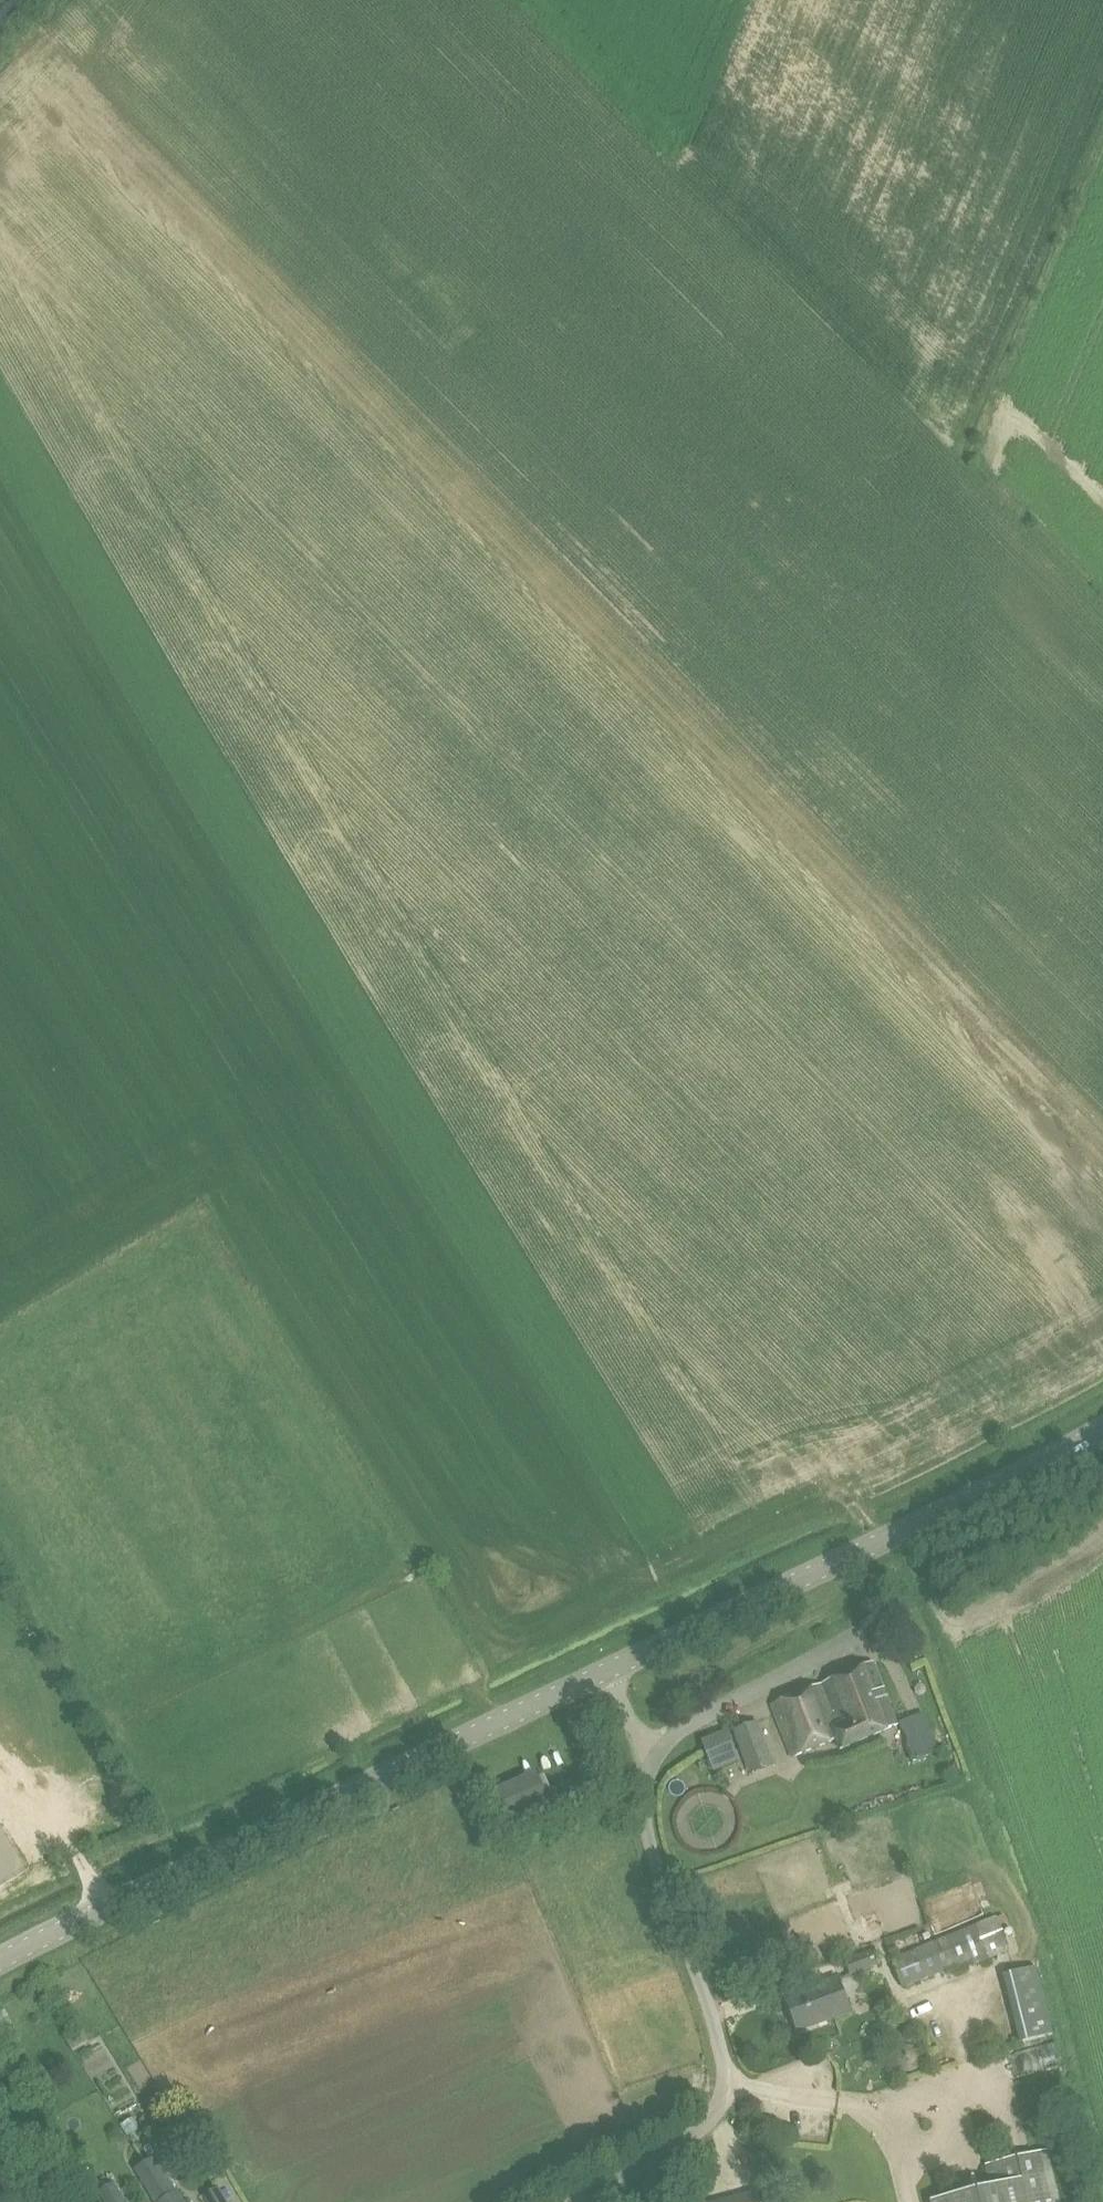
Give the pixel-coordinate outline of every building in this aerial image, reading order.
[(835,1740),(839,1750),(899,1725),(873,1664),(771,1706),(792,1757),(835,1740)] [(913,1761),(927,1755),(912,1719),(901,1723),(910,1746),(907,1747),(913,1761)] [(749,1775),(775,1766),(757,1721),(732,1731),(749,1775)] [(714,1772),(739,1762),(730,1737),(704,1747),(714,1772)] [(537,1771),(485,1794),(505,1840),(576,1809),(566,1783),(545,1792),(537,1771)] [(940,1929),(970,1921),(963,1891),(933,1898),(940,1929)] [(958,1973),(1009,1952),(995,1917),(892,1959),(904,1989),(956,1968),(958,1973)] [(866,1944),(888,1940),(885,1919),(863,1922),(866,1944)] [(850,1976),(880,1965),(875,1950),(845,1962),(850,1976)] [(1053,2035),(1037,1967),(1002,1976),(1019,2044),(1053,2035)] [(797,2032),(850,2013),(838,1979),(785,1998),(797,2032)] [(898,2049),(895,2053),(894,2058),(895,2063),(897,2067),(901,2071),(906,2072),(911,2073),(916,2071),(920,2068),(922,2063),(923,2058),(922,2054),(920,2049),(916,2046),(911,2044),(906,2044),(902,2046),(898,2049)] [(154,2124),(163,2118),(161,2114),(171,2108),(166,2099),(146,2111),(154,2124)] [(1047,2152),(986,2166),(991,2188),(933,2201),(1059,2201),(1047,2152)] [(100,2192),(106,2201),(125,2201),(114,2184),(100,2192)] [(205,2196),(209,2201),(226,2201),(218,2189),(205,2196)] [(168,2198),(171,2201),(182,2201),(177,2193),(168,2198)]
